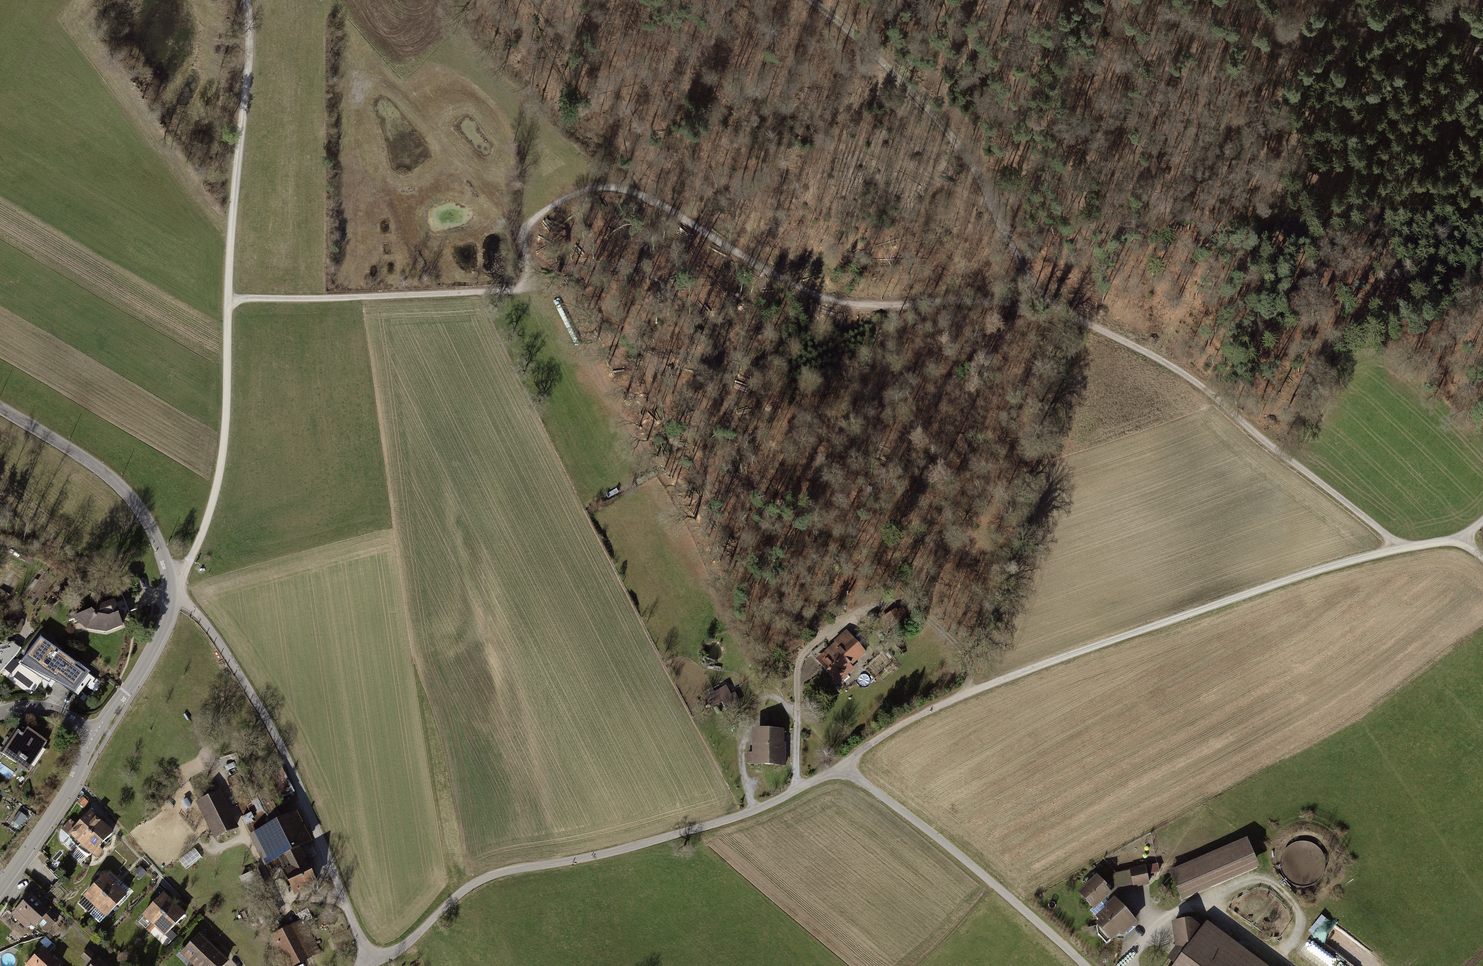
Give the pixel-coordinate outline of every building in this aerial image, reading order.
[(127,626),(117,601),(72,617),(88,630),(110,634),(127,626)] [(835,643),(816,660),(838,684),(855,669),(852,666),(867,653),(846,630),(834,641),(835,643)] [(77,664),(41,637),(23,661),(45,678),(47,675),(55,681),(58,677),(73,689),(84,675),(75,668),(77,664)] [(21,648),(12,641),(0,646),(0,673),(21,648)] [(726,686),(710,695),(714,701),(709,703),(712,708),(722,702),(728,713),(742,705),(735,693),(731,695),(726,686)] [(25,727),(21,733),(15,729),(2,748),(0,747),(0,755),(1,754),(27,771),(47,742),(25,727)] [(785,729),(752,729),(752,753),(747,753),(747,764),(754,764),(754,766),(786,767),(787,743),(785,743),(785,729)] [(218,793),(195,805),(212,841),(236,829),(218,793)] [(72,842),(77,848),(103,820),(97,815),(95,818),(90,813),(77,827),(70,821),(64,828),(70,835),(69,836),(72,842)] [(285,873),(280,875),(291,898),(317,885),(301,851),(314,845),(299,813),(249,836),(264,868),(280,861),(285,873)] [(109,825),(103,820),(77,848),(83,852),(90,856),(93,853),(97,856),(102,851),(98,847),(111,833),(106,828),(109,825)] [(1247,837),(1169,871),(1182,900),(1260,866),(1247,837)] [(1149,863),(1150,875),(1161,874),(1160,862),(1149,863)] [(1149,884),(1146,866),(1129,869),(1133,888),(1149,884)] [(258,870),(239,879),(262,925),(280,916),(258,870)] [(1113,895),(1096,877),(1078,894),(1094,912),(1113,895)] [(104,878),(87,895),(106,914),(123,897),(104,878)] [(32,895),(13,916),(33,934),(41,925),(50,933),(60,921),(32,895)] [(161,895),(141,918),(163,939),(184,916),(161,895)] [(1138,925),(1115,900),(1094,920),(1097,923),(1094,926),(1112,945),(1119,937),(1124,938),(1138,925)] [(1321,915),(1311,932),(1321,938),(1332,922),(1321,915)] [(271,936),(286,965),(302,965),(323,955),(305,919),(271,936)] [(1209,922),(1205,928),(1195,920),(1173,923),(1177,948),(1192,946),(1176,965),(1266,965),(1209,922)] [(178,957),(187,965),(226,965),(197,937),(178,957)] [(27,965),(64,965),(44,947),(27,965)] [(90,949),(82,957),(92,965),(109,965),(90,949)]
